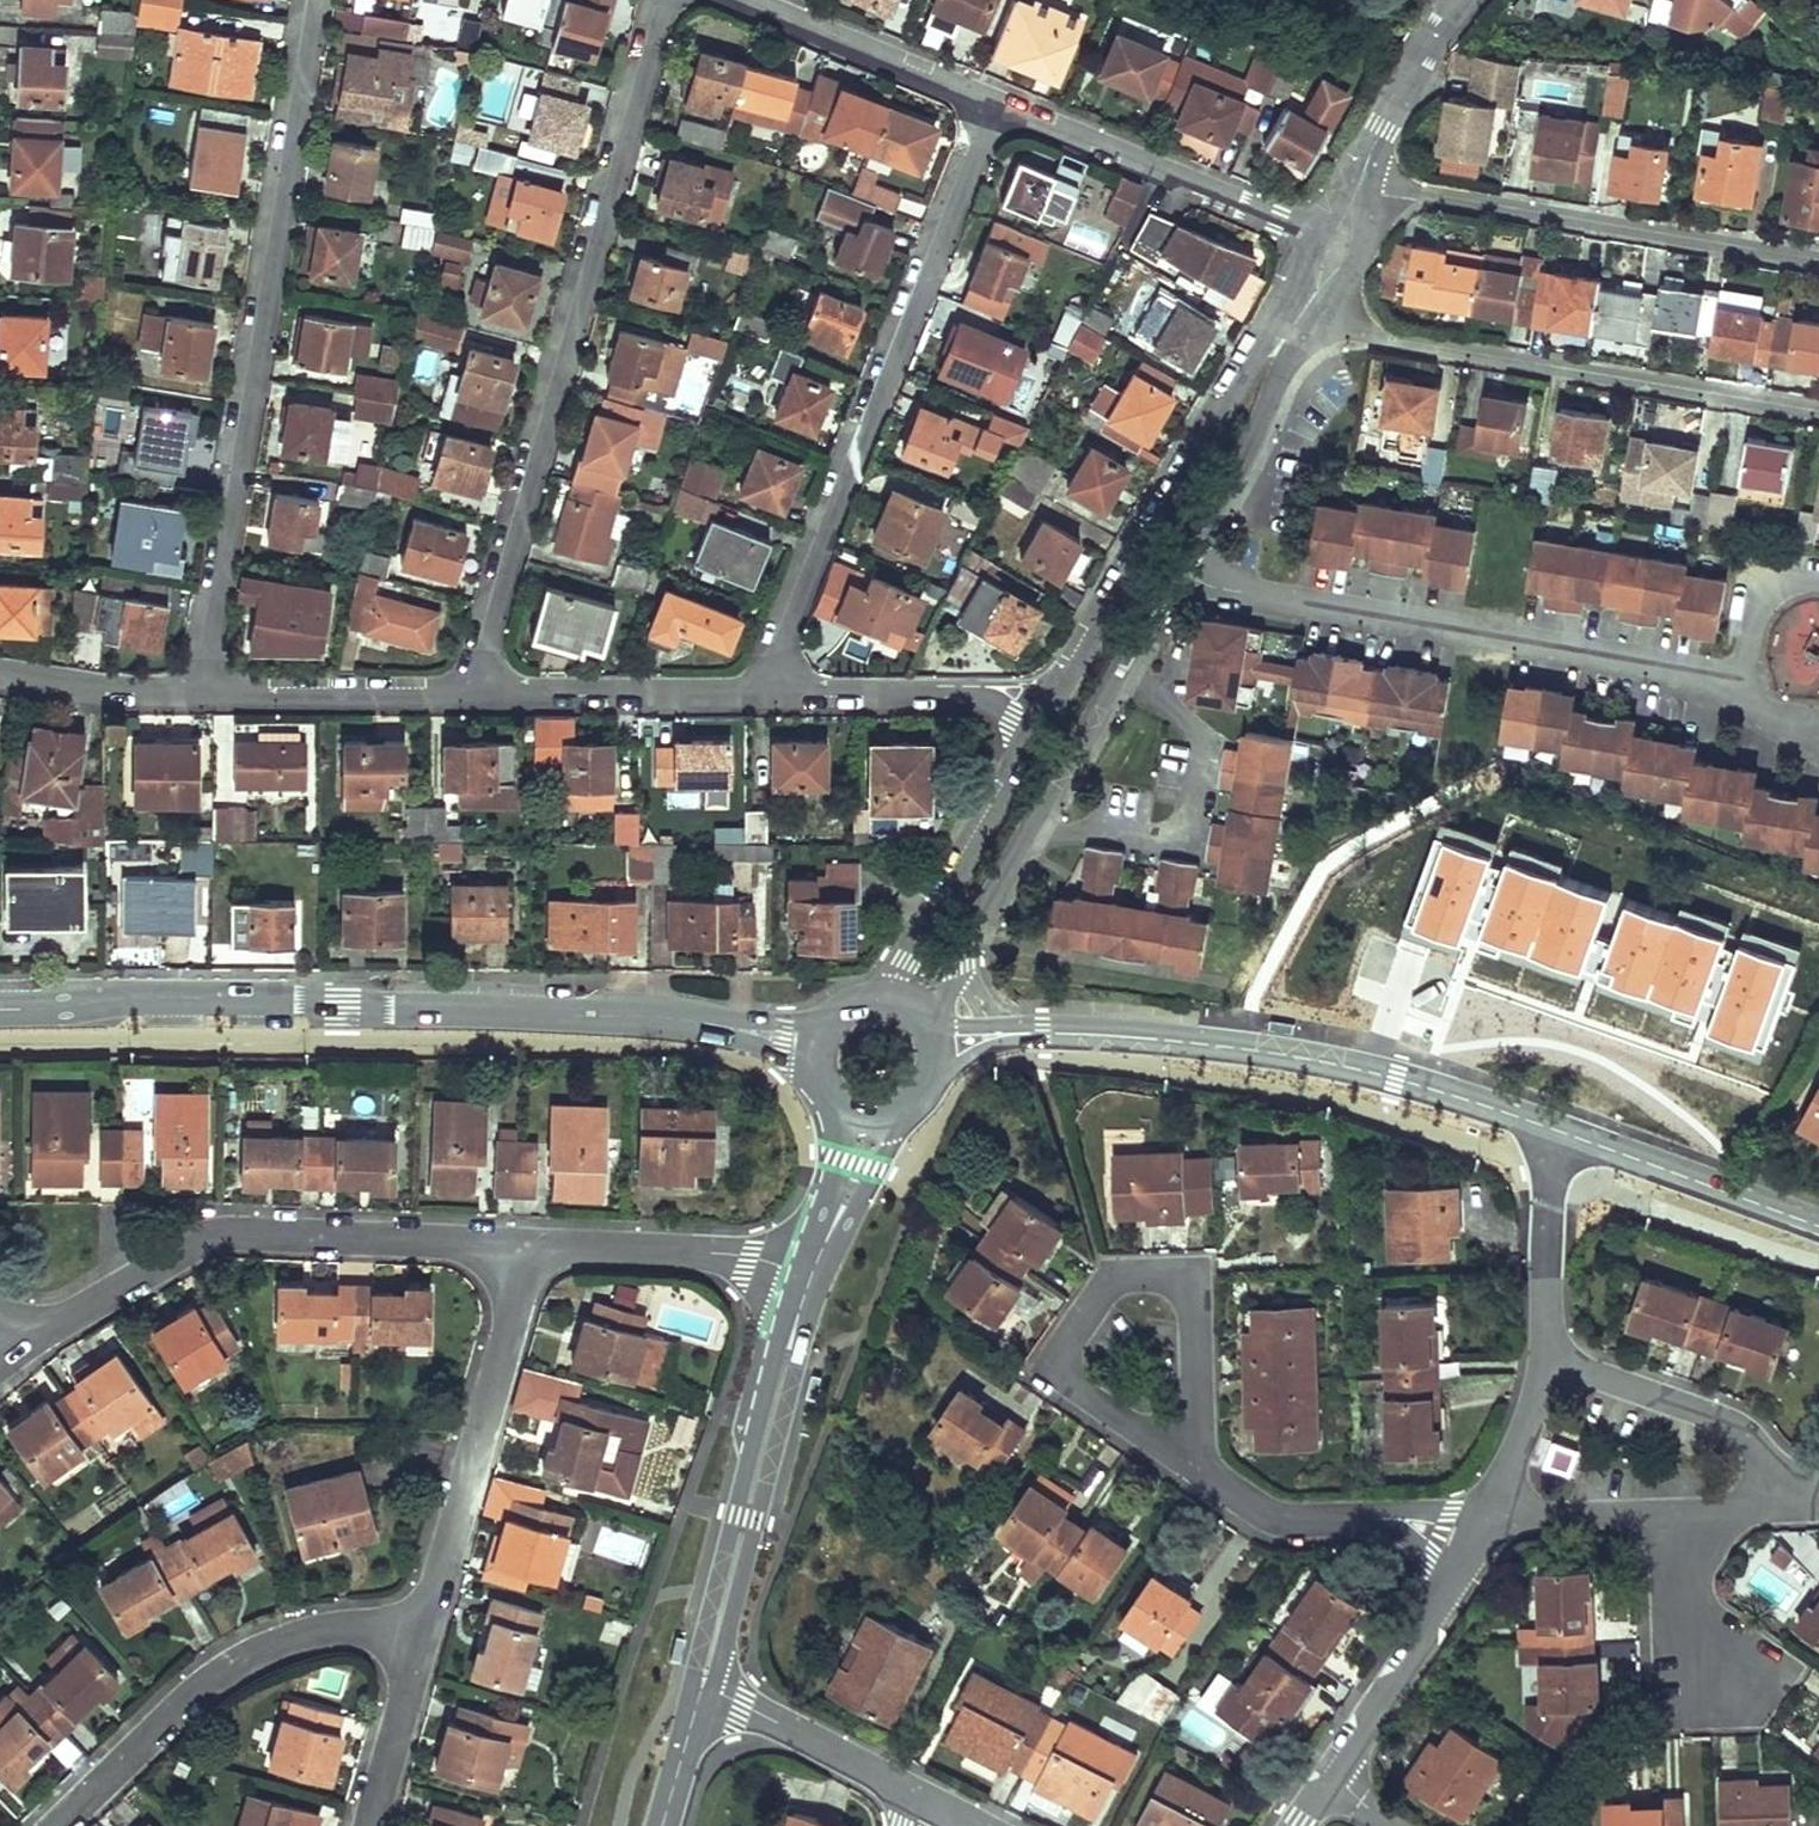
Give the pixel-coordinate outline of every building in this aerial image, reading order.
[(23,10),(67,13),(68,0),(24,0),(23,10)] [(173,28),(178,6),(147,0),(140,0),(137,22),(173,28)] [(503,15),(542,26),(538,40),(552,44),(564,0),(508,0),(503,15)] [(552,44),(593,55),(605,13),(611,14),(615,0),(584,0),(582,5),(566,0),(564,0),(552,44)] [(890,11),(895,0),(861,0),(890,11)] [(933,8),(961,19),(964,13),(984,21),(993,0),(936,0),(933,8)] [(1073,40),(1082,18),(1040,0),(1033,0),(1032,2),(1026,0),(1014,0),(991,54),(1009,60),(1056,79),(1073,40)] [(1627,11),(1630,0),(1590,0),(1627,11)] [(1675,22),(1693,26),(1720,24),(1735,7),(1728,0),(1681,0),(1675,22)] [(137,13),(100,11),(99,33),(135,36),(137,13)] [(984,21),(964,13),(961,19),(982,28),(984,21)] [(407,40),(409,22),(366,15),(363,33),(407,40)] [(482,24),(464,21),(458,51),(476,54),(482,24)] [(179,28),(170,83),(250,97),(259,42),(179,28)] [(135,36),(99,33),(97,53),(133,55),(135,36)] [(410,54),(382,49),(384,41),(343,34),(340,52),(349,54),(341,100),(406,112),(411,81),(405,80),(410,54)] [(1165,54),(1117,34),(1101,75),(1148,94),(1165,54)] [(1262,48),(1260,51),(1280,60),(1282,54),(1262,48)] [(66,51),(22,49),(19,99),(62,101),(66,51)] [(1260,51),(1247,83),(1248,84),(1267,91),(1280,60),(1260,51)] [(733,104),(744,65),(702,53),(687,103),(716,111),(719,100),(733,104)] [(1490,149),(1498,104),(1516,107),(1523,66),(1465,53),(1462,73),(1476,76),(1472,99),(1452,96),(1444,141),(1490,149)] [(1250,131),(1259,108),(1241,101),(1227,95),(1235,78),(1184,57),(1162,109),(1180,116),(1178,123),(1225,143),(1232,124),(1250,131)] [(1300,68),(1280,60),(1267,91),(1282,98),(1287,97),(1300,68)] [(1324,71),(1307,64),(1303,74),(1320,81),(1324,71)] [(793,78),(744,65),(733,104),(730,114),(779,128),(792,84),(793,78)] [(1611,81),(1597,77),(1594,105),(1605,107),(1611,81)] [(1605,107),(1605,113),(1623,115),(1630,77),(1612,77),(1611,81),(1605,107)] [(1235,78),(1227,95),(1241,101),(1248,84),(1247,83),(1235,78)] [(814,90),(801,134),(822,140),(825,133),(837,104),(841,92),(816,82),(814,90)] [(1302,118),(1285,108),(1264,145),(1307,168),(1347,95),(1323,82),(1302,118)] [(792,84),(779,128),(801,134),(814,90),(792,84)] [(1790,91),(1770,87),(1765,121),(1785,126),(1789,103),(1790,91)] [(1799,92),(1790,91),(1789,103),(1798,105),(1799,92)] [(586,104),(543,92),(530,139),(572,151),(586,104)] [(841,92),(837,104),(850,109),(855,98),(841,92)] [(837,104),(825,133),(869,150),(885,109),(855,98),(850,109),(837,104)] [(406,112),(341,100),(338,117),(403,130),(406,112)] [(248,116),(202,108),(189,182),(236,189),(248,116)] [(935,129),(885,109),(869,150),(919,170),(935,129)] [(61,121),(17,117),(12,186),(57,190),(61,121)] [(1546,124),(1536,170),(1593,181),(1603,125),(1572,120),(1572,123),(1564,121),(1563,128),(1546,124)] [(683,121),(677,140),(719,151),(725,134),(683,121)] [(725,134),(719,151),(738,157),(745,135),(726,129),(725,134)] [(1623,135),(1613,187),(1660,194),(1669,150),(1640,145),(1641,138),(1623,135)] [(1727,138),(1710,135),(1707,152),(1723,155),(1727,138)] [(1707,152),(1698,202),(1718,206),(1720,195),(1754,201),(1764,145),(1727,138),(1723,155),(1707,152)] [(1490,149),(1444,141),(1443,152),(1488,159),(1490,149)] [(375,149),(335,142),(327,189),(367,196),(375,149)] [(496,197),(490,221),(549,237),(561,192),(559,192),(565,172),(480,148),(475,168),(517,180),(516,183),(512,202),(496,197)] [(1788,216),(1818,222),(1818,149),(1814,148),(1812,162),(1797,159),(1788,216)] [(1084,172),(1088,162),(1063,153),(1059,162),(1084,172)] [(671,160),(658,207),(701,219),(709,191),(715,193),(721,170),(701,165),(700,168),(671,160)] [(1028,164),(1019,160),(1002,201),(1011,205),(1028,164)] [(1084,172),(1059,162),(1054,175),(1028,164),(1011,205),(1054,222),(1057,215),(1066,219),(1076,193),(1075,193),(1084,172)] [(863,168),(851,196),(876,205),(893,213),(900,196),(872,186),(876,173),(863,168)] [(1127,218),(1143,184),(1121,176),(1106,208),(1127,218)] [(501,179),(496,197),(512,202),(516,183),(501,179)] [(845,230),(834,260),(876,276),(894,230),(870,221),(876,205),(851,196),(826,186),(813,218),(845,230)] [(52,194),(50,208),(71,210),(73,196),(52,194)] [(1754,201),(1720,195),(1718,206),(1752,212),(1754,201)] [(50,208),(17,206),(16,223),(70,227),(71,210),(50,208)] [(1253,255),(1151,212),(1131,247),(1157,262),(1163,251),(1217,283),(1231,291),(1242,272),(1253,255)] [(165,247),(161,276),(216,285),(223,242),(228,243),(230,226),(185,219),(180,249),(165,247)] [(70,227),(16,223),(12,271),(66,276),(70,227)] [(436,229),(405,224),(402,244),(432,248),(436,229)] [(303,273),(312,274),(320,227),(310,225),(303,273)] [(320,227),(312,274),(353,281),(361,234),(320,227)] [(472,238),(436,229),(432,248),(432,250),(465,261),(472,238)] [(795,242),(767,231),(762,248),(789,258),(795,242)] [(1029,256),(988,238),(969,282),(1000,296),(1006,281),(1016,285),(1029,256)] [(1449,252),(1421,246),(1414,282),(1435,286),(1432,300),(1477,308),(1485,267),(1447,259),(1449,252)] [(636,277),(631,295),(677,308),(687,272),(693,274),(698,257),(667,248),(662,263),(649,259),(644,278),(636,277)] [(741,276),(746,256),(728,252),(724,272),(741,276)] [(1486,257),(1449,252),(1447,259),(1485,267),(1486,257)] [(642,257),(636,277),(644,278),(649,259),(642,257)] [(1485,267),(1477,308),(1515,315),(1514,319),(1536,325),(1544,271),(1546,261),(1525,257),(1525,263),(1486,257),(1485,267)] [(441,261),(435,286),(455,290),(461,266),(441,261)] [(539,275),(495,263),(490,282),(477,279),(471,301),(484,305),(481,313),(525,326),(539,275)] [(1544,271),(1536,325),(1556,328),(1556,322),(1596,329),(1604,289),(1604,283),(1565,275),(1544,271)] [(101,274),(74,272),(72,296),(99,298),(101,274)] [(1265,285),(1242,272),(1231,291),(1217,283),(1207,299),(1244,321),(1265,285)] [(1668,286),(1688,290),(1690,278),(1670,275),(1668,286)] [(1668,286),(1664,286),(1661,299),(1658,324),(1716,334),(1720,307),(1722,296),(1688,290),(1668,286)] [(819,296),(801,289),(787,323),(805,331),(819,296)] [(1661,299),(1604,289),(1596,329),(1655,340),(1658,324),(1661,299)] [(803,335),(845,352),(863,308),(821,291),(819,296),(805,331),(803,335)] [(1214,323),(1161,292),(1138,332),(1190,364),(1214,323)] [(1070,301),(1055,340),(1066,347),(1069,342),(1080,319),(1085,308),(1070,301)] [(1080,319),(1109,336),(1118,321),(1088,303),(1085,308),(1080,319)] [(1762,314),(1720,307),(1716,334),(1713,348),(1754,355),(1754,359),(1772,363),(1778,325),(1761,322),(1762,314)] [(1804,309),(1802,320),(1818,323),(1818,311),(1804,309)] [(775,325),(741,310),(734,329),(767,342),(775,325)] [(213,323),(147,313),(141,347),(164,351),(161,367),(204,374),(213,323)] [(1,315),(0,331),(0,365),(42,368),(46,318),(1,315)] [(352,323),(307,315),(298,364),(344,372),(352,323)] [(464,329),(417,315),(412,338),(458,351),(464,329)] [(1779,316),(1778,325),(1772,363),(1795,367),(1796,363),(1818,367),(1818,323),(1802,320),(1779,316)] [(1109,336),(1080,319),(1069,342),(1095,359),(1109,336)] [(1025,348),(961,322),(941,371),(1005,398),(1025,348)] [(729,340),(693,330),(688,348),(724,360),(729,340)] [(686,350),(622,331),(607,378),(613,380),(647,390),(672,397),(686,350)] [(516,362),(473,350),(460,395),(453,418),(496,429),(503,406),(516,362)] [(1173,394),(1135,371),(1123,392),(1105,381),(1091,405),(1109,416),(1102,428),(1137,449),(1145,436),(1147,438),(1173,394)] [(832,388),(792,372),(775,416),(814,432),(832,388)] [(398,403),(402,383),(360,376),(357,397),(398,403)] [(642,410),(647,390),(613,380),(607,399),(642,410)] [(1443,388),(1397,380),(1390,418),(1435,426),(1443,388)] [(1522,449),(1530,403),(1489,396),(1483,430),(1481,442),(1501,446),(1522,449)] [(357,397),(354,417),(393,423),(398,403),(357,397)] [(574,482),(615,494),(634,434),(637,435),(634,444),(653,450),(663,416),(642,410),(607,399),(606,399),(601,416),(596,415),(587,449),(584,459),(581,458),(574,482)] [(333,410),(292,403),(284,453),(325,460),(326,458),(345,461),(351,421),(332,418),(333,410)] [(950,418),(921,405),(904,448),(948,466),(956,446),(959,438),(944,432),(950,418)] [(198,414),(142,406),(135,453),(185,461),(189,437),(194,438),(198,414)] [(0,407),(0,454),(31,455),(34,410),(0,407)] [(1612,418),(1566,410),(1558,453),(1605,461),(1612,418)] [(1027,427),(993,413),(986,429),(982,427),(981,431),(974,447),(995,455),(1002,438),(1018,444),(1027,427)] [(981,431),(950,418),(944,432),(959,438),(956,446),(972,452),(974,447),(981,431)] [(1483,430),(1464,427),(1460,452),(1499,458),(1501,446),(1481,442),(1483,430)] [(479,492),(491,447),(447,435),(439,465),(452,468),(448,483),(479,492)] [(1683,447),(1648,441),(1642,480),(1639,499),(1670,504),(1673,485),(1694,489),(1702,446),(1684,443),(1683,447)] [(1752,444),(1745,479),(1787,487),(1795,447),(1763,441),(1762,445),(1752,444)] [(1039,491),(1057,461),(1023,442),(1005,471),(1036,489),(1039,491)] [(119,481),(124,451),(90,444),(89,456),(87,476),(119,481)] [(1130,467),(1092,444),(1068,486),(1106,509),(1130,467)] [(1449,450),(1431,445),(1424,482),(1443,485),(1449,450)] [(800,466),(759,449),(742,493),(783,509),(800,466)] [(89,456),(52,454),(50,478),(86,481),(87,476),(89,456)] [(690,460),(681,488),(713,501),(723,471),(690,460)] [(1559,467),(1537,464),(1530,499),(1552,503),(1559,467)] [(420,478),(383,467),(379,488),(413,499),(420,478)] [(1036,489),(1005,471),(996,489),(1027,508),(1036,489)] [(344,474),(343,485),(366,488),(368,478),(344,474)] [(86,481),(50,478),(49,498),(84,500),(86,481)] [(574,482),(569,499),(573,500),(616,512),(621,495),(615,494),(574,482)] [(343,485),(340,503),(374,509),(378,490),(366,488),(343,485)] [(893,486),(881,516),(887,518),(899,488),(893,486)] [(713,501),(681,488),(673,510),(704,523),(713,501)] [(881,516),(873,537),(922,557),(943,506),(899,488),(887,518),(881,516)] [(1715,496),(1709,530),(1732,534),(1738,496),(1715,491),(1715,496)] [(1695,512),(1676,508),(1672,524),(1709,530),(1715,496),(1699,493),(1695,512)] [(321,503),(276,495),(268,544),(323,553),(326,537),(315,535),(321,503)] [(0,496),(0,545),(39,548),(42,498),(0,496)] [(985,506),(963,498),(957,513),(978,521),(985,506)] [(184,509),(122,499),(112,558),(172,568),(174,555),(176,555),(184,509)] [(569,499),(561,528),(566,530),(573,500),(569,499)] [(561,528),(556,549),(593,559),(599,536),(609,539),(616,512),(573,500),(566,530),(561,528)] [(717,503),(713,501),(704,523),(708,525),(711,518),(717,503)] [(1443,514),(1366,501),(1365,509),(1323,502),(1314,557),(1333,560),(1333,557),(1357,562),(1359,547),(1377,551),(1374,567),(1410,573),(1413,557),(1431,560),(1429,574),(1453,578),(1453,581),(1471,584),(1480,530),(1441,523),(1443,514)] [(1803,509),(1797,546),(1813,549),(1818,520),(1818,512),(1803,509)] [(468,533),(414,518),(402,565),(456,580),(468,533)] [(770,542),(711,518),(708,525),(693,563),(752,586),(770,542)] [(1080,541),(1043,520),(1022,557),(1058,578),(1065,567),(1076,548),(1080,541)] [(1690,565),(1537,539),(1530,583),(1551,587),(1548,605),(1585,611),(1589,594),(1626,600),(1623,618),(1659,624),(1662,606),(1681,610),(1678,625),(1702,629),(1702,632),(1718,635),(1726,586),(1687,579),(1690,565)] [(993,575),(999,565),(968,546),(959,563),(947,588),(941,600),(961,612),(959,614),(1015,647),(1038,609),(1027,602),(1030,597),(993,575)] [(1076,548),(1065,567),(1076,574),(1087,555),(1076,548)] [(390,562),(363,555),(359,573),(360,573),(379,577),(386,578),(390,562)] [(861,632),(864,622),(839,613),(854,571),(832,563),(812,612),(861,632)] [(651,575),(617,564),(611,586),(644,595),(651,575)] [(920,595),(854,571),(839,613),(864,622),(882,628),(886,619),(907,627),(920,595)] [(438,614),(374,596),(379,577),(360,573),(358,581),(358,582),(347,626),(365,631),(365,633),(428,650),(438,614)] [(99,592),(75,588),(70,629),(103,633),(104,627),(117,629),(115,641),(116,642),(116,643),(160,651),(171,588),(102,575),(99,592)] [(261,582),(243,579),(239,600),(258,603),(261,582)] [(331,594),(261,582),(258,603),(250,651),(322,653),(331,594)] [(1085,595),(1063,582),(1054,596),(1077,610),(1085,595)] [(54,587),(0,584),(0,630),(51,633),(54,587)] [(616,606),(546,587),(532,639),(582,652),(584,644),(603,650),(616,606)] [(739,620),(667,590),(646,642),(669,651),(679,628),(728,647),(739,620)] [(1266,627),(1213,618),(1211,631),(1209,640),(1203,639),(1197,670),(1204,671),(1203,679),(1200,693),(1253,702),(1258,675),(1259,667),(1261,658),(1266,627)] [(882,628),(879,637),(901,644),(907,627),(886,619),(882,628)] [(117,629),(104,627),(103,633),(102,639),(115,641),(117,629)] [(1209,640),(1211,631),(1204,630),(1203,639),(1209,640)] [(1795,631),(1792,671),(1818,672),(1818,632),(1795,631)] [(1324,650),(1317,649),(1315,656),(1322,657),(1324,650)] [(1366,665),(1358,664),(1359,656),(1324,650),(1322,657),(1315,656),(1301,654),(1299,665),(1298,674),(1296,682),(1292,707),(1302,709),(1443,733),(1451,680),(1443,679),(1435,678),(1437,670),(1398,664),(1397,670),(1389,669),(1366,665)] [(1367,657),(1359,656),(1358,664),(1366,665),(1367,657)] [(1299,665),(1261,658),(1259,667),(1298,674),(1299,665)] [(1398,664),(1391,662),(1389,669),(1397,670),(1398,664)] [(1298,674),(1259,667),(1258,675),(1296,682),(1298,674)] [(1204,671),(1197,670),(1196,678),(1203,679),(1204,671)] [(1444,671),(1437,670),(1435,678),(1443,679),(1444,671)] [(1534,688),(1515,685),(1513,695),(1532,698),(1534,688)] [(1639,734),(1642,721),(1623,717),(1621,728),(1593,723),(1596,712),(1581,709),(1581,707),(1567,704),(1569,694),(1534,688),(1532,698),(1513,695),(1505,736),(1567,747),(1564,762),(1627,773),(1624,787),(1687,799),(1684,813),(1751,825),(1748,840),(1810,852),(1807,865),(1818,867),(1818,797),(1806,795),(1804,807),(1776,801),(1778,789),(1763,786),(1766,771),(1746,767),(1743,779),(1717,774),(1719,763),(1702,759),(1704,747),(1685,743),(1683,753),(1657,749),(1659,738),(1639,734)] [(1583,696),(1569,694),(1567,704),(1581,707),(1583,696)] [(1298,736),(1302,709),(1292,707),(1288,735),(1298,736)] [(1623,717),(1596,712),(1593,723),(1621,728),(1623,717)] [(610,806),(610,742),(575,742),(575,717),(534,716),(534,764),(566,764),(566,780),(556,780),(556,806),(610,806)] [(108,717),(106,735),(124,737),(126,719),(108,717)] [(87,736),(35,727),(29,756),(12,753),(1,812),(18,815),(22,794),(75,804),(74,818),(49,817),(48,840),(107,844),(106,784),(78,785),(87,736)] [(1272,887),(1298,736),(1288,735),(1248,728),(1245,749),(1226,746),(1220,779),(1239,783),(1232,823),(1213,820),(1207,855),(1226,858),(1223,878),(1272,887)] [(302,732),(260,731),(260,742),(237,742),(236,786),(306,787),(306,743),(302,743),(302,732)] [(1685,743),(1659,738),(1657,749),(1683,753),(1685,743)] [(675,748),(659,748),(659,781),(728,781),(728,739),(691,739),(691,748),(675,748)] [(691,739),(675,739),(675,748),(691,748),(691,739)] [(826,741),(777,740),(777,783),(825,784),(826,741)] [(197,742),(138,741),(137,801),(195,801),(197,742)] [(402,741),(346,741),(345,806),(382,806),(382,774),(402,774),(402,741)] [(918,742),(873,742),(873,806),(930,806),(930,769),(917,769),(918,742)] [(930,742),(918,742),(917,769),(930,769),(930,742)] [(512,743),(447,743),(447,783),(512,783),(512,743)] [(1746,767),(1719,763),(1717,774),(1743,779),(1746,767)] [(1806,795),(1778,789),(1776,801),(1804,807),(1806,795)] [(672,790),(669,807),(696,810),(698,794),(672,790)] [(428,805),(409,804),(409,842),(428,842),(428,805)] [(446,805),(428,805),(428,842),(460,841),(460,826),(446,825),(446,805)] [(247,808),(215,807),(215,841),(232,840),(246,841),(247,808)] [(769,810),(747,809),(747,828),(747,842),(768,842),(769,810)] [(640,811),(619,811),(619,842),(636,842),(640,842),(640,811)] [(747,828),(727,828),(727,842),(747,842),(747,828)] [(1495,853),(1449,835),(1416,922),(1462,940),(1473,910),(1493,858),(1495,853)] [(636,879),(654,878),(654,842),(640,842),(636,842),(636,879)] [(675,842),(654,842),(654,878),(654,881),(675,881),(675,842)] [(727,842),(716,842),(716,858),(774,858),(774,843),(768,842),(747,842),(727,842)] [(1200,859),(1165,854),(1160,885),(1166,886),(1175,888),(1186,889),(1195,891),(1200,859)] [(1611,894),(1511,856),(1508,863),(1488,916),(1482,933),(1582,971),(1586,962),(1598,930),(1611,894)] [(1493,858),(1473,910),(1482,914),(1488,916),(1508,863),(1493,858)] [(862,879),(862,860),(823,860),(823,878),(791,877),(789,919),(800,919),(799,944),(851,946),(852,899),(861,899),(862,879)] [(83,868),(9,869),(10,922),(83,921),(83,868)] [(192,876),(127,875),(126,924),(162,924),(162,914),(191,914),(192,876)] [(714,900),(671,899),(671,941),(714,941),(714,944),(754,945),(754,901),(733,900),(733,883),(714,883),(714,900)] [(508,885),(453,885),(453,934),(509,935),(508,885)] [(1172,907),(1175,888),(1166,886),(1163,905),(1172,907)] [(1183,908),(1186,889),(1175,888),(1172,907),(1183,908)] [(402,890),(346,890),(346,937),(403,938),(402,890)] [(1153,908),(1120,903),(1121,898),(1078,891),(1077,896),(1059,893),(1053,938),(1068,940),(1069,932),(1074,933),(1108,938),(1115,939),(1113,948),(1141,953),(1142,945),(1149,945),(1183,950),(1189,951),(1188,961),(1203,964),(1209,919),(1194,917),(1195,910),(1183,908),(1172,907),(1163,905),(1154,904),(1153,908)] [(1729,936),(1628,898),(1614,936),(1602,968),(1599,976),(1699,1013),(1706,995),(1720,958),(1729,936)] [(616,899),(551,899),(551,941),(593,941),(593,945),(634,945),(634,915),(616,915),(616,899)] [(294,901),(232,900),(232,943),(294,944),(294,901)] [(191,914),(162,914),(162,924),(191,925),(191,914)] [(1598,930),(1586,962),(1595,966),(1602,968),(1614,936),(1598,930)] [(1113,948),(1115,939),(1108,938),(1106,947),(1113,948)] [(1789,957),(1743,940),(1734,963),(1720,1000),(1710,1027),(1756,1044),(1789,957)] [(1720,958),(1706,995),(1713,997),(1720,1000),(1734,963),(1720,958)] [(1802,1122),(1818,1131),(1818,1090),(1802,1122)] [(88,1093),(33,1094),(34,1180),(80,1180),(80,1158),(80,1147),(88,1148),(88,1093)] [(207,1095),(155,1094),(154,1146),(163,1146),(163,1159),(163,1181),(206,1181),(207,1095)] [(485,1103),(438,1100),(433,1187),(474,1190),(476,1155),(482,1155),(485,1103)] [(608,1109),(553,1106),(550,1161),(556,1161),(554,1193),(603,1196),(608,1109)] [(714,1110),(643,1108),(641,1179),(694,1180),(694,1167),(712,1167),(714,1110)] [(121,1132),(103,1132),(102,1180),(120,1180),(121,1132)] [(140,1132),(121,1132),(120,1180),(139,1181),(140,1132)] [(319,1137),(244,1134),(242,1182),(268,1183),(268,1178),(300,1179),(300,1184),(317,1185),(319,1137)] [(1319,1136),(1246,1139),(1248,1187),(1272,1185),(1271,1177),(1301,1176),(1302,1184),(1321,1184),(1319,1136)] [(395,1139),(319,1137),(317,1185),(337,1185),(337,1179),(368,1180),(368,1187),(393,1188),(395,1139)] [(517,1140),(498,1139),(496,1190),(515,1191),(517,1140)] [(537,1141),(517,1140),(515,1191),(534,1192),(537,1141)] [(163,1146),(154,1146),(154,1159),(163,1159),(163,1146)] [(1187,1151),(1119,1151),(1120,1212),(1141,1212),(1141,1206),(1150,1206),(1150,1218),(1188,1218),(1188,1208),(1187,1158),(1187,1151)] [(1214,1158),(1187,1158),(1188,1208),(1215,1208),(1214,1158)] [(1301,1176),(1271,1177),(1272,1185),(1302,1184),(1301,1176)] [(1459,1186),(1392,1188),(1394,1258),(1451,1256),(1451,1232),(1450,1220),(1460,1220),(1459,1186)] [(1063,1227),(1018,1194),(986,1241),(1026,1267),(1035,1255),(1040,1259),(1063,1227)] [(1460,1220),(1450,1220),(1451,1232),(1461,1231),(1460,1220)] [(959,1279),(954,1286),(1001,1319),(1004,1314),(1023,1287),(1025,1284),(1018,1279),(1026,1267),(986,1241),(973,1259),(959,1279)] [(973,1259),(966,1253),(951,1274),(959,1279),(973,1259)] [(1719,1299),(1651,1276),(1636,1321),(1657,1328),(1660,1320),(1687,1330),(1685,1337),(1704,1344),(1719,1299)] [(302,1284),(279,1284),(278,1332),(352,1334),(353,1285),(332,1284),(331,1290),(302,1290),(302,1284)] [(370,1285),(353,1285),(352,1334),(427,1335),(428,1286),(404,1286),(404,1292),(370,1292),(370,1285)] [(1023,1287),(1004,1314),(1018,1322),(1026,1310),(1022,1307),(1031,1292),(1023,1287)] [(1790,1323),(1719,1299),(1704,1344),(1722,1350),(1725,1341),(1753,1351),(1750,1360),(1774,1368),(1790,1323)] [(593,1317),(587,1315),(580,1336),(588,1338),(580,1363),(649,1383),(663,1336),(640,1329),(644,1315),(598,1301),(593,1317)] [(194,1305),(177,1315),(181,1322),(158,1335),(186,1382),(226,1358),(222,1351),(238,1341),(213,1302),(198,1311),(194,1305)] [(1435,1302),(1388,1304),(1391,1377),(1438,1375),(1437,1353),(1430,1354),(1428,1326),(1436,1325),(1435,1302)] [(1315,1303),(1255,1304),(1256,1329),(1257,1340),(1247,1341),(1248,1376),(1317,1375),(1315,1303)] [(177,1315),(154,1328),(158,1335),(181,1322),(177,1315)] [(1687,1330),(1660,1320),(1657,1328),(1685,1337),(1687,1330)] [(1436,1325),(1428,1326),(1430,1354),(1437,1353),(1436,1325)] [(1256,1329),(1246,1329),(1247,1341),(1257,1340),(1256,1329)] [(363,1336),(355,1337),(355,1350),(363,1352),(363,1336)] [(588,1338),(580,1336),(573,1360),(580,1363),(588,1338)] [(1753,1351),(1725,1341),(1722,1350),(1750,1360),(1753,1351)] [(113,1354),(92,1369),(95,1374),(117,1359),(113,1354)] [(78,1386),(66,1395),(92,1436),(106,1426),(109,1431),(128,1417),(140,1435),(161,1420),(117,1359),(95,1374),(92,1369),(75,1381),(78,1386)] [(628,1492),(647,1418),(570,1398),(574,1379),(526,1365),(514,1407),(552,1418),(558,1415),(565,1417),(556,1448),(551,1446),(545,1470),(628,1492)] [(1317,1375),(1248,1376),(1249,1410),(1258,1410),(1259,1421),(1259,1446),(1319,1444),(1317,1375)] [(1438,1375),(1391,1377),(1394,1452),(1441,1449),(1440,1424),(1432,1425),(1431,1396),(1439,1396),(1438,1375)] [(962,1387),(936,1426),(1000,1468),(1026,1428),(1009,1417),(1005,1423),(980,1406),(983,1401),(962,1387)] [(36,1418),(13,1435),(44,1478),(82,1451),(78,1446),(92,1436),(66,1395),(50,1405),(47,1401),(31,1412),(36,1418)] [(1439,1396),(1431,1396),(1432,1425),(1440,1424),(1439,1396)] [(1258,1410),(1249,1410),(1249,1421),(1259,1421),(1258,1410)] [(31,1412),(9,1429),(13,1435),(36,1418),(31,1412)] [(694,1418),(680,1414),(673,1436),(687,1441),(694,1418)] [(1577,1450),(1555,1442),(1547,1465),(1569,1473),(1577,1450)] [(358,1467),(287,1486),(301,1540),(330,1533),(332,1542),(374,1531),(358,1467)] [(1076,1498),(1041,1474),(1003,1529),(1030,1548),(1026,1555),(1015,1570),(1029,1580),(1045,1558),(1050,1562),(1076,1522),(1065,1514),(1076,1498)] [(10,1490),(0,1478),(0,1499),(10,1490)] [(10,1490),(0,1499),(0,1523),(22,1504),(10,1490)] [(224,1498),(190,1517),(198,1530),(167,1548),(190,1589),(205,1581),(202,1576),(229,1560),(232,1565),(256,1551),(232,1510),(231,1511),(224,1498)] [(573,1515),(515,1498),(505,1534),(512,1536),(504,1562),(556,1577),(556,1575),(555,1574),(566,1537),(573,1515)] [(1090,1531),(1076,1522),(1050,1562),(1097,1592),(1128,1547),(1095,1524),(1090,1531)] [(1030,1548),(1003,1529),(999,1536),(1026,1555),(1030,1548)] [(190,1589),(167,1548),(158,1532),(143,1541),(152,1556),(102,1585),(126,1627),(145,1616),(142,1611),(169,1596),(171,1600),(190,1589)] [(330,1533),(301,1540),(304,1549),(332,1542),(330,1533)] [(512,1536),(505,1534),(497,1559),(504,1562),(512,1536)] [(581,1542),(566,1537),(555,1574),(556,1575),(570,1579),(581,1542)] [(1589,1568),(1543,1569),(1545,1630),(1545,1644),(1591,1642),(1591,1622),(1584,1623),(1582,1592),(1590,1591),(1589,1568)] [(1180,1586),(1159,1571),(1126,1616),(1175,1651),(1201,1615),(1188,1605),(1190,1602),(1176,1591),(1180,1586)] [(1322,1577),(1280,1640),(1317,1665),(1328,1649),(1323,1645),(1340,1620),(1348,1625),(1362,1604),(1322,1577)] [(1194,1596),(1180,1586),(1176,1591),(1190,1602),(1194,1596)] [(1590,1591),(1582,1592),(1584,1623),(1591,1622),(1590,1591)] [(57,1596),(47,1606),(58,1617),(68,1607),(57,1596)] [(542,1614),(494,1599),(489,1618),(494,1620),(485,1649),(480,1648),(473,1671),(521,1685),(521,1684),(528,1662),(542,1614)] [(1814,1605),(1801,1623),(1818,1636),(1818,1609),(1814,1605)] [(853,1610),(840,1637),(857,1646),(861,1640),(870,1645),(881,1651),(867,1678),(856,1672),(846,1667),(833,1691),(893,1723),(906,1697),(898,1693),(903,1682),(912,1687),(932,1648),(853,1610)] [(1348,1625),(1340,1620),(1323,1645),(1328,1649),(1331,1650),(1348,1625)] [(1527,1667),(1546,1666),(1545,1644),(1545,1630),(1526,1631),(1527,1667)] [(99,1697),(116,1680),(71,1635),(53,1652),(63,1661),(29,1695),(65,1731),(77,1719),(72,1714),(94,1692),(99,1697)] [(1239,1684),(1223,1709),(1273,1742),(1304,1697),(1298,1693),(1308,1678),(1317,1665),(1280,1640),(1247,1689),(1239,1684)] [(1591,1642),(1545,1644),(1546,1666),(1547,1702),(1600,1700),(1599,1677),(1593,1678),(1592,1659),(1591,1642)] [(881,1651),(870,1645),(856,1672),(867,1678),(881,1651)] [(1077,1659),(1068,1654),(1063,1661),(1073,1667),(1077,1659)] [(1085,1665),(1077,1659),(1073,1667),(1072,1669),(1079,1674),(1085,1665)] [(544,1667),(528,1662),(521,1684),(537,1689),(544,1667)] [(321,1666),(314,1686),(334,1693),(341,1673),(321,1666)] [(1043,1705),(978,1671),(965,1698),(975,1704),(970,1712),(966,1710),(951,1739),(973,1750),(1003,1767),(1011,1771),(1014,1764),(1028,1771),(1055,1719),(1040,1710),(1043,1705)] [(1148,1672),(1132,1683),(1119,1702),(1162,1724),(1182,1697),(1148,1672)] [(1308,1678),(1298,1693),(1304,1697),(1314,1681),(1308,1678)] [(912,1687),(903,1682),(898,1693),(906,1697),(912,1687)] [(94,1692),(72,1714),(77,1719),(99,1697),(94,1692)] [(0,1724),(0,1773),(10,1782),(26,1766),(22,1761),(45,1738),(52,1744),(65,1731),(29,1695),(0,1724)] [(975,1704),(965,1698),(960,1706),(966,1710),(970,1712),(975,1704)] [(337,1711),(289,1700),(274,1763),(320,1774),(327,1746),(336,1748),(340,1730),(333,1728),(337,1711)] [(507,1720),(463,1707),(459,1722),(451,1719),(445,1740),(452,1743),(445,1770),(495,1784),(501,1762),(508,1741),(523,1745),(529,1726),(507,1720)] [(1188,1710),(1179,1730),(1218,1748),(1227,1728),(1188,1710)] [(1071,1728),(1055,1719),(1028,1771),(1042,1778),(1038,1786),(1096,1815),(1112,1787),(1108,1785),(1113,1776),(1117,1778),(1123,1782),(1138,1752),(1075,1720),(1071,1728)] [(1500,1757),(1453,1726),(1441,1744),(1434,1754),(1425,1748),(1406,1776),(1462,1814),(1500,1757)] [(1441,1744),(1431,1738),(1425,1748),(1434,1754),(1441,1744)] [(452,1743),(445,1740),(437,1767),(445,1770),(452,1743)] [(517,1767),(523,1745),(508,1741),(501,1762),(517,1767)] [(336,1748),(327,1746),(320,1774),(329,1776),(336,1748)] [(1003,1767),(973,1750),(966,1762),(997,1779),(1003,1767)] [(1171,1770),(1141,1825),(1220,1825),(1233,1801),(1171,1770)] [(1117,1778),(1113,1776),(1108,1785),(1112,1787),(1117,1778)] [(1725,1778),(1727,1825),(1793,1825),(1791,1782),(1770,1783),(1770,1790),(1760,1791),(1760,1783),(1760,1777),(1725,1778)] [(1770,1783),(1760,1783),(1760,1791),(1770,1790),(1770,1783)] [(253,1791),(242,1825),(316,1825),(321,1812),(253,1791)] [(1610,1802),(1610,1825),(1685,1825),(1684,1800),(1664,1800),(1664,1809),(1633,1810),(1633,1802),(1610,1802)] [(1664,1800),(1633,1802),(1633,1810),(1664,1809),(1664,1800)] [(436,1805),(431,1824),(436,1825),(481,1825),(483,1819),(436,1805)] [(791,1814),(788,1825),(837,1825),(791,1814)]
